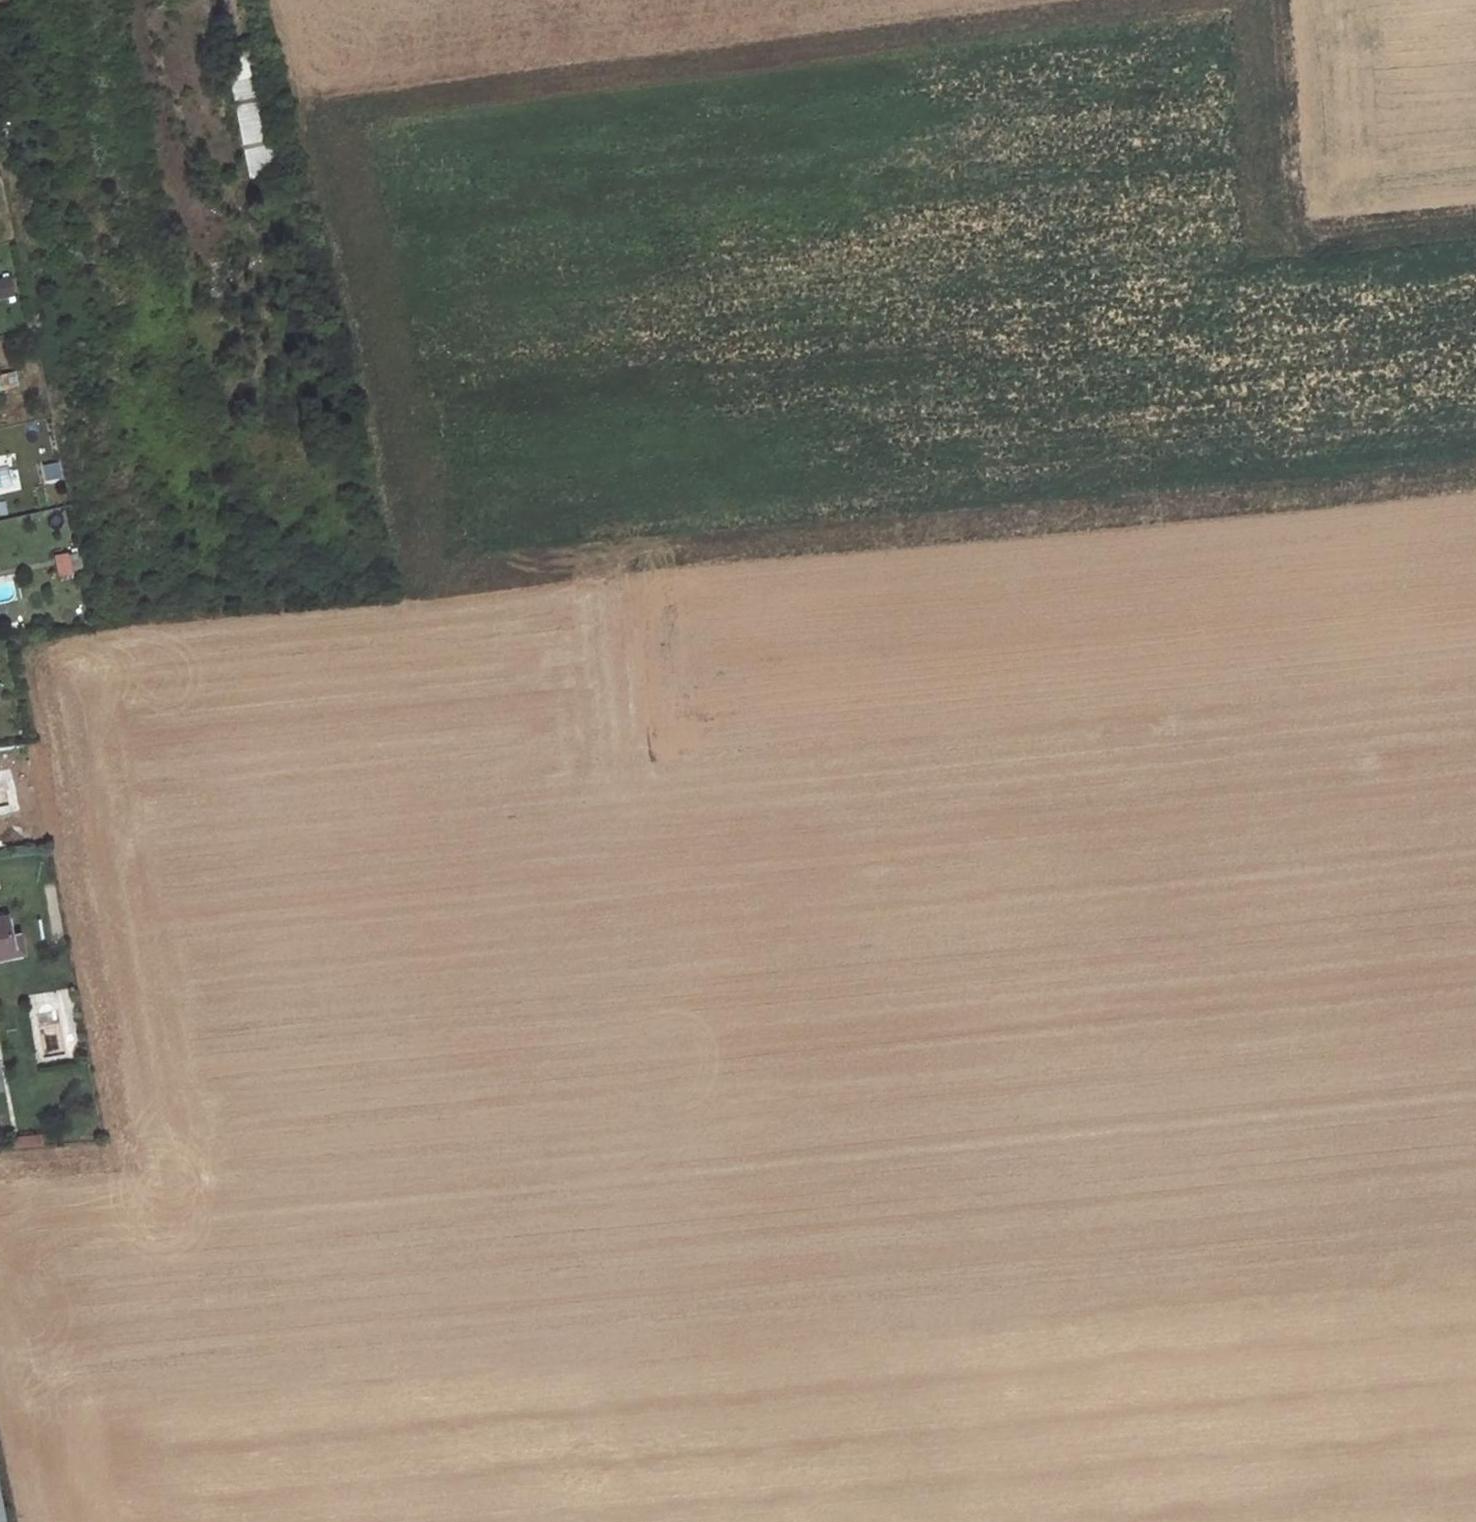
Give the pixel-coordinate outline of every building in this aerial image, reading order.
[(254,175),(275,167),(266,142),(270,141),(256,100),(231,108),(254,175)] [(80,552),(66,555),(71,572),(83,570),(80,552)] [(11,945),(10,936),(6,918),(0,919),(0,947),(11,945)] [(10,936),(11,945),(0,947),(0,958),(22,953),(18,934),(10,936)] [(41,1136),(12,1138),(14,1145),(42,1143),(41,1136)]
